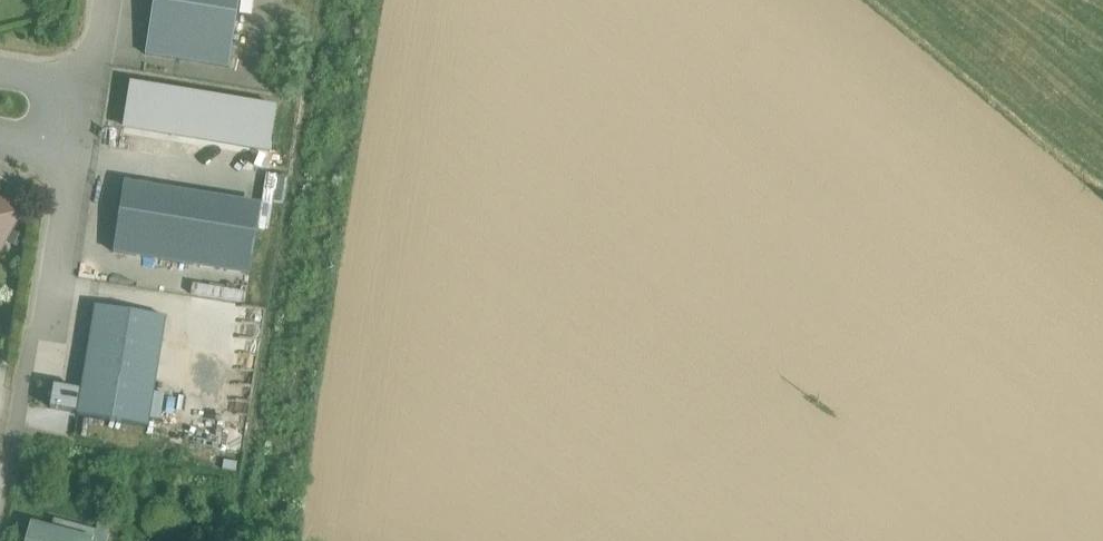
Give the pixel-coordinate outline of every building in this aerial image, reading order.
[(146,55),(230,69),(241,0),(154,0),(146,55)] [(132,84),(124,130),(270,154),(278,108),(132,84)] [(281,204),(284,175),(265,173),(263,203),(281,204)] [(247,212),(124,192),(114,253),(251,275),(261,214),(247,212)] [(0,202),(0,250),(1,251),(21,214),(0,202)] [(204,288),(223,291),(222,297),(243,300),(246,275),(207,269),(204,288)] [(167,318),(97,307),(78,417),(149,428),(167,318)] [(55,521),(52,531),(50,540),(108,540),(110,536),(55,521)] [(28,540),(50,540),(52,531),(32,525),(28,540)]
